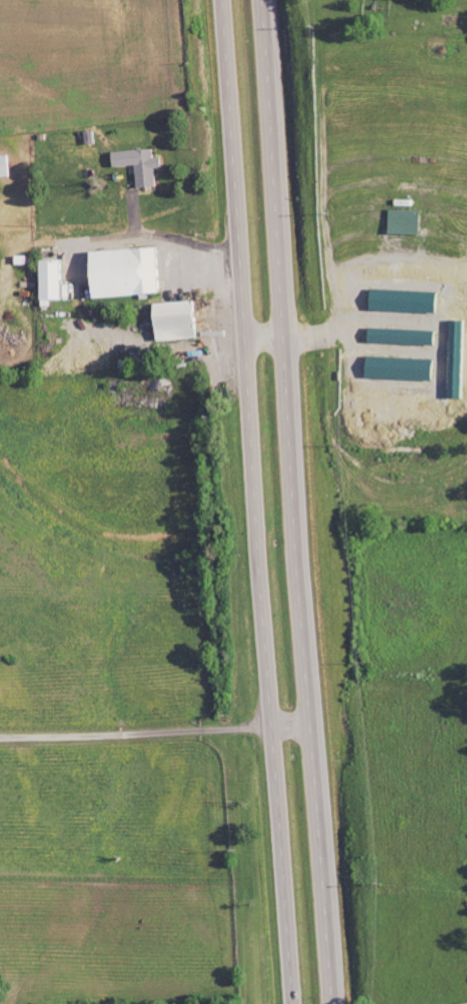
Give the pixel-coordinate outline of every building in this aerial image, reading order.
[(139,166),(140,188),(159,187),(158,169),(165,168),(165,157),(156,157),(156,150),(117,152),(118,167),(139,166)] [(3,156),(5,177),(16,176),(14,155),(3,156)] [(424,235),(425,211),(393,210),(392,234),(424,235)] [(163,248),(98,251),(100,298),(165,295),(163,248)] [(54,301),(69,300),(69,260),(47,261),(47,307),(54,307),(54,301)] [(373,311),(442,313),(443,292),(374,290),(373,311)] [(201,339),(200,302),(158,303),(160,340),(201,339)] [(441,331),(374,329),(374,344),(440,345),(441,331)] [(373,378),(439,381),(439,359),(373,357),(373,378)]
